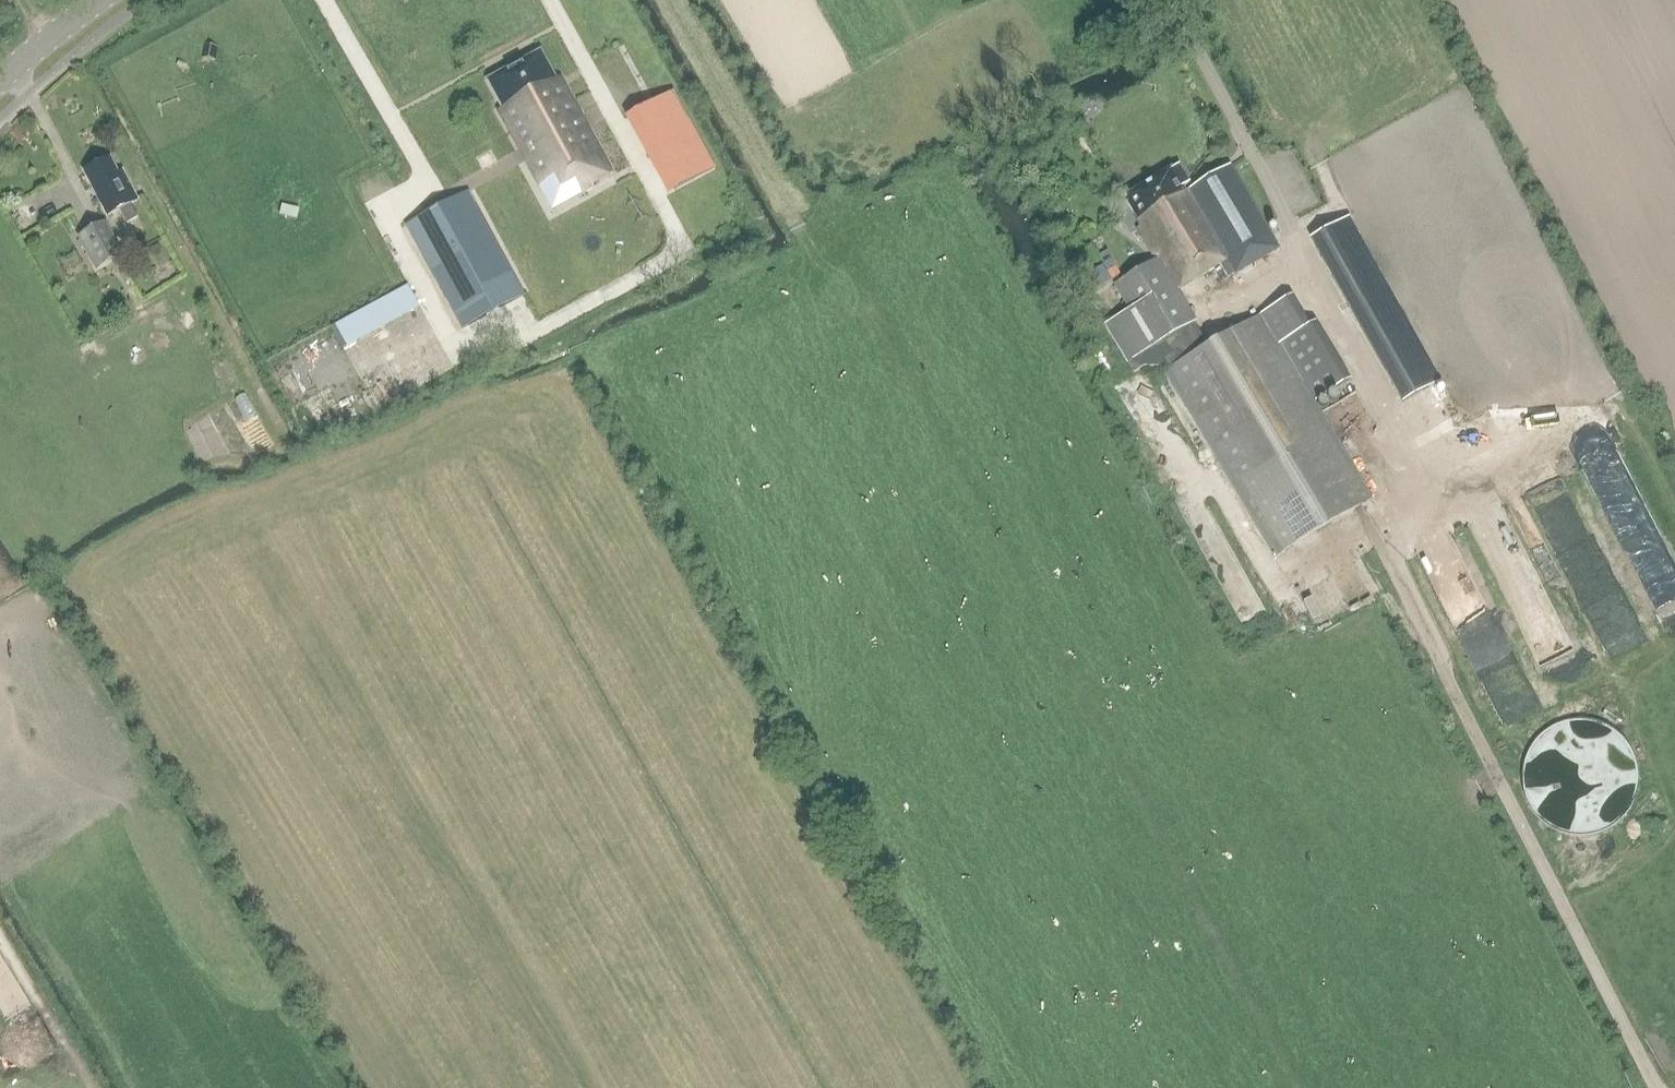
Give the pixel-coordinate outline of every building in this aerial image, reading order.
[(545,182),(551,193),(575,180),(585,175),(591,186),(590,187),(591,187),(593,187),(591,184),(611,173),(586,127),(585,127),(585,128),(580,130),(574,119),(579,116),(580,116),(559,78),(554,81),(539,55),(490,82),(504,108),(499,111),(519,149),(520,148),(525,145),(532,157),(527,160),(526,160),(528,164),(527,161),(532,159),(545,182)] [(110,161),(85,173),(108,217),(119,211),(126,226),(138,220),(131,206),(137,202),(123,173),(118,176),(110,161)] [(1293,297),(1207,348),(1193,324),(1196,321),(1178,291),(1219,267),(1228,281),(1278,251),(1229,168),(1186,193),(1182,187),(1188,184),(1178,167),(1123,200),(1140,229),(1138,230),(1156,261),(1114,286),(1129,312),(1105,326),(1134,375),(1167,369),(1168,371),(1165,373),(1276,558),(1371,502),(1278,346),(1311,326),(1293,297)] [(459,198),(469,192),(468,191),(406,225),(406,226),(416,221),(436,258),(426,264),(462,328),(524,294),(496,242),(486,248),(459,198)] [(1349,220),(1311,241),(1403,405),(1441,384),(1349,220)] [(106,223),(79,238),(97,272),(124,258),(106,223)] [(1557,617),(1523,632),(1536,662),(1570,647),(1557,617)] [(1639,782),(1640,777),(1639,769),(1638,765),(1637,760),(1636,756),(1634,752),(1632,748),(1629,744),(1627,740),(1624,737),(1620,734),(1617,731),(1613,728),(1609,726),(1605,724),(1601,722),(1597,721),(1593,719),(1588,719),(1584,718),(1579,718),(1575,719),(1570,719),(1566,720),(1561,722),(1557,723),(1553,725),(1549,727),(1545,730),(1542,733),(1539,736),(1536,739),(1533,743),(1530,747),(1528,751),(1526,755),(1525,759),(1524,764),(1523,768),(1522,772),(1522,777),(1522,780),(1522,785),(1523,789),(1524,794),(1526,798),(1528,802),(1530,806),(1532,810),(1535,814),(1538,817),(1541,820),(1544,823),(1548,826),(1552,828),(1556,830),(1560,832),(1565,833),(1569,835),(1573,835),(1578,836),(1582,836),(1587,835),(1591,835),(1596,834),(1600,832),(1604,831),(1608,829),(1612,827),(1616,824),(1620,821),(1623,818),(1626,815),(1629,811),(1631,807),(1633,803),(1635,799),(1637,795),(1638,790),(1639,786),(1639,782)]
